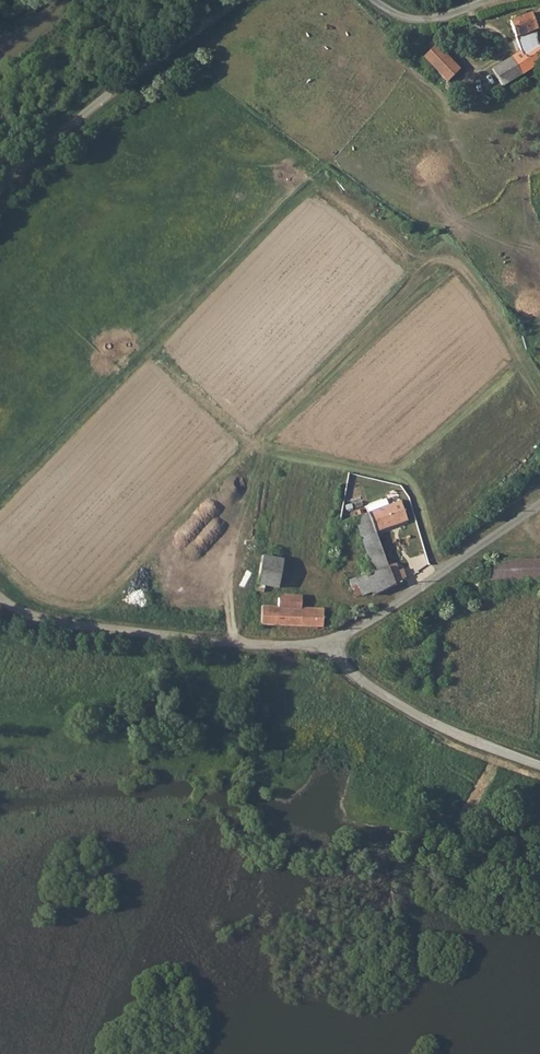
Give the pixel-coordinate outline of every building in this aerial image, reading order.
[(510,21),(516,37),(539,28),(539,10),(533,12),(510,21)] [(537,41),(491,69),(501,86),(539,63),(539,46),(537,41)] [(436,45),(424,57),(435,69),(458,93),(483,67),(472,56),(461,68),(436,45)] [(368,512),(389,505),(385,496),(365,503),(368,512)] [(368,512),(377,531),(410,520),(404,500),(389,505),(368,512)] [(366,576),(356,581),(363,596),(371,592),(373,595),(396,581),(390,565),(377,531),(368,512),(355,516),(371,565),(363,568),(366,576)] [(266,591),(268,585),(278,587),(282,559),(263,556),(258,589),(266,591)] [(506,560),(506,562),(488,562),(486,564),(484,567),(485,570),(487,573),(491,573),(491,579),(539,578),(539,558),(506,560)] [(402,570),(399,562),(390,565),(396,581),(411,576),(408,567),(402,570)] [(355,596),(363,596),(356,581),(355,578),(349,581),(355,596)] [(304,608),(304,597),(285,595),(285,597),(282,600),(280,608),(263,608),(262,613),(262,626),(325,627),(326,610),(304,608)]
